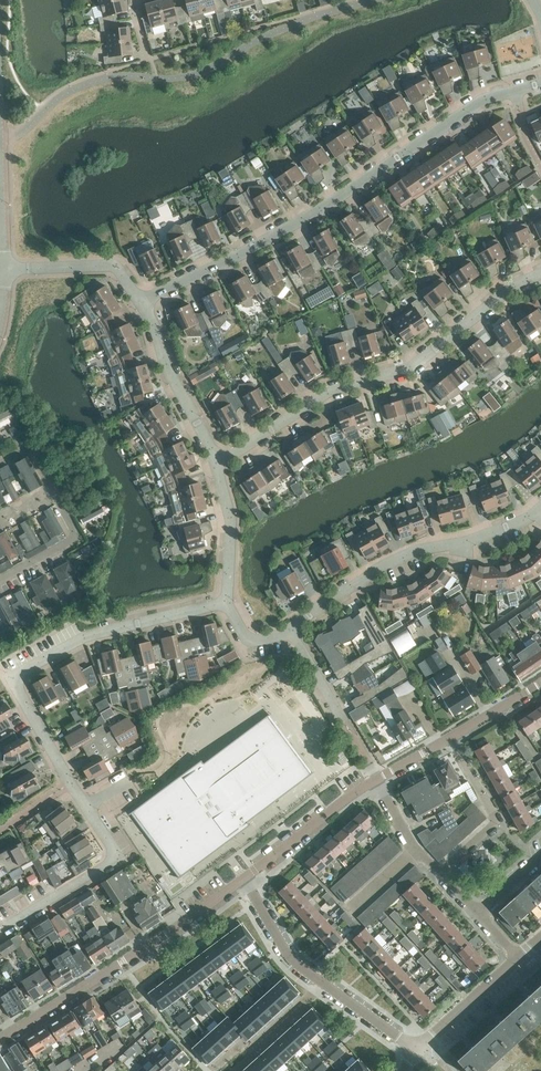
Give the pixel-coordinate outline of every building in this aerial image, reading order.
[(100,24),(116,21),(114,14),(118,12),(118,13),(128,10),(127,0),(115,0),(100,4),(103,17),(98,18),(100,24)] [(158,1),(164,24),(177,20),(178,25),(185,23),(181,8),(175,9),(174,5),(172,0),(160,0),(160,1),(158,1)] [(203,13),(199,0),(185,0),(186,2),(187,6),(181,8),(185,23),(192,22),(191,17),(203,13)] [(220,0),(199,0),(203,13),(215,10),(219,23),(226,21),(224,13),(220,0)] [(224,13),(230,11),(243,7),(241,0),(220,0),(224,13)] [(243,7),(255,4),(257,11),(264,9),(261,0),(241,0),(243,7)] [(146,34),(153,32),(152,27),(164,24),(158,1),(146,4),(147,13),(148,12),(149,17),(142,18),(146,34)] [(106,31),(107,43),(131,41),(129,28),(121,28),(121,29),(117,29),(116,21),(100,24),(101,31),(106,31)] [(132,54),(131,41),(107,43),(109,56),(104,57),(104,64),(120,62),(120,55),(124,55),(132,54)] [(479,78),(478,67),(481,66),(490,63),(490,60),(491,58),(490,54),(487,52),(484,42),(484,44),(477,44),(474,46),(475,51),(463,55),(461,50),(469,80),(479,78)] [(453,79),(461,75),(453,56),(452,56),(453,57),(446,59),(443,61),(439,61),(430,65),(428,60),(427,60),(444,96),(452,92),(450,82),(453,79)] [(383,69),(386,76),(390,82),(397,78),(393,71),(389,65),(383,69)] [(400,80),(399,80),(418,114),(426,109),(424,99),(426,97),(434,92),(433,90),(434,87),(432,84),(429,83),(424,73),(423,74),(424,75),(417,77),(415,80),(410,80),(402,84),(400,80)] [(365,87),(358,91),(359,94),(366,104),(374,99),(367,89),(365,87)] [(385,97),(376,102),(392,131),(401,127),(398,117),(401,114),(409,109),(398,91),(398,92),(392,94),(389,97),(385,97)] [(375,144),(372,134),(374,131),(382,126),(370,108),(369,109),(370,110),(364,112),(361,115),(363,120),(353,127),(350,123),(367,149),(375,144)] [(540,142),(540,118),(538,119),(537,119),(529,121),(530,122),(539,143),(540,142)] [(503,119),(492,126),(505,146),(517,138),(503,119)] [(342,167),(350,161),(346,151),(349,149),(356,143),(344,126),(345,127),(338,130),(336,132),(332,133),(323,138),(321,134),(320,134),(342,167)] [(494,153),(505,146),(492,126),(488,131),(482,135),(494,153)] [(483,161),(494,153),(482,135),(475,139),(470,141),(483,161)] [(465,145),(460,149),(469,162),(468,163),(472,169),(483,161),(470,141),(465,145)] [(306,151),(298,155),(295,151),(294,151),(316,184),(324,178),(321,169),(323,166),(331,161),(319,144),(312,147),(310,150),(306,151)] [(457,170),(468,163),(469,162),(460,149),(456,144),(450,148),(444,150),(457,170)] [(248,153),(251,159),(257,155),(254,150),(248,153)] [(446,178),(457,170),(444,150),(440,155),(434,159),(446,178)] [(435,185),(446,178),(434,159),(428,163),(422,165),(435,185)] [(304,177),(306,176),(309,174),(303,165),(298,168),(293,160),(292,160),(293,162),(287,164),(284,167),(286,172),(281,176),(278,172),(276,172),(272,174),(273,175),(280,186),(290,201),(298,196),(295,186),(297,183),(305,178),(304,177)] [(424,192),(435,185),(422,165),(418,169),(412,173),(424,192)] [(525,175),(531,171),(528,166),(521,169),(525,175)] [(226,168),(218,172),(226,187),(234,182),(226,168)] [(519,179),(525,175),(521,169),(515,175),(519,179)] [(413,200),(424,192),(412,173),(406,178),(400,180),(413,200)] [(280,186),(273,175),(268,178),(275,189),(280,186)] [(498,184),(494,178),(488,182),(492,188),(498,184)] [(402,207),(413,200),(400,180),(389,188),(402,207)] [(503,190),(509,186),(506,181),(499,184),(503,190)] [(497,194),(503,190),(499,184),(493,189),(497,194)] [(280,207),(278,208),(268,191),(271,190),(270,189),(266,191),(262,185),(249,187),(247,191),(241,194),(250,209),(255,205),(262,218),(278,209),(281,207),(280,207)] [(371,217),(366,221),(375,235),(382,231),(376,222),(393,211),(392,210),(390,212),(379,196),(381,194),(381,193),(363,205),(371,217)] [(244,212),(250,209),(241,194),(235,197),(231,197),(223,207),(226,214),(222,216),(222,217),(225,215),(235,232),(232,234),(232,235),(251,224),(244,212)] [(481,205),(487,200),(484,196),(477,199),(481,205)] [(475,209),(481,205),(477,199),(472,204),(475,209)] [(459,219),(465,215),(462,211),(455,214),(459,219)] [(375,235),(366,221),(360,224),(352,213),(335,224),(335,225),(338,223),(349,240),(346,241),(347,242),(351,239),(355,245),(368,243),(370,239),(375,235)] [(540,214),(532,217),(530,213),(529,213),(540,240),(540,214)] [(453,224),(459,219),(455,214),(449,219),(453,224)] [(216,221),(215,220),(197,229),(192,219),(186,223),(193,238),(199,235),(205,248),(224,239),(223,238),(221,240),(212,222),(216,221)] [(516,262),(524,258),(523,248),(526,245),(534,241),(525,222),(524,222),(525,223),(518,225),(515,227),(511,227),(502,230),(500,226),(516,262)] [(193,254),(187,241),(193,238),(186,223),(179,225),(175,225),(166,234),(169,241),(165,244),(168,243),(176,261),(173,262),(173,263),(193,254)] [(437,234),(443,230),(440,225),(433,228),(437,234)] [(319,250),(313,253),(321,268),(327,265),(332,265),(340,255),(336,248),(341,246),(340,245),(338,247),(328,230),(331,228),(330,227),(312,238),(319,250)] [(431,238),(437,234),(433,228),(427,234),(431,238)] [(506,256),(495,237),(495,238),(496,239),(489,241),(486,244),(488,248),(477,255),(475,250),(474,251),(490,278),(498,273),(495,263),(498,261),(506,256)] [(166,266),(163,267),(154,249),(157,248),(157,247),(154,248),(150,241),(135,248),(134,246),(128,250),(135,265),(141,262),(147,275),(163,267),(166,266)] [(300,244),(285,253),(282,255),(285,254),(295,271),(292,272),(292,273),(296,271),(301,277),(314,276),(316,272),(321,268),(313,253),(307,257),(300,244)] [(468,257),(467,257),(468,258),(461,261),(459,264),(461,268),(451,275),(448,271),(447,271),(465,298),(473,292),(469,283),(472,280),(478,276),(468,257)] [(286,277),(286,276),(283,277),(273,261),(276,259),(276,258),(258,269),(264,281),(259,284),(267,299),(273,296),(277,296),(285,286),(282,279),(286,277)] [(397,267),(392,271),(397,278),(402,274),(397,267)] [(353,277),(359,287),(368,282),(361,272),(353,277)] [(267,299),(259,284),(253,288),(246,275),(228,286),(231,285),(240,302),(237,303),(238,304),(239,303),(245,307),(252,306),(252,302),(249,297),(255,294),(260,303),(267,299)] [(441,317),(448,311),(444,302),(446,299),(453,293),(440,277),(440,278),(434,281),(432,284),(428,285),(420,290),(417,286),(416,287),(425,298),(430,304),(441,317)] [(73,299),(69,301),(69,302),(73,299),(78,306),(80,306),(86,314),(81,317),(82,318),(113,297),(106,286),(99,290),(96,293),(92,286),(73,299)] [(219,327),(228,317),(225,310),(229,308),(226,309),(218,291),(221,290),(221,289),(202,298),(208,311),(202,314),(209,329),(218,348),(223,344),(220,332),(219,327)] [(364,289),(353,292),(355,299),(366,296),(364,289)] [(113,297),(82,318),(86,315),(92,323),(91,326),(95,332),(91,334),(91,335),(115,321),(110,315),(114,312),(114,313),(121,308),(113,297)] [(312,297),(306,300),(310,308),(316,305),(312,297)] [(419,302),(424,309),(427,307),(430,304),(425,298),(422,300),(419,302)] [(419,302),(417,299),(411,303),(414,307),(403,314),(416,334),(418,333),(420,336),(428,329),(423,319),(423,320),(420,316),(426,312),(424,309),(419,302)] [(202,314),(195,317),(189,304),(170,313),(173,312),(182,330),(179,331),(179,332),(183,330),(187,336),(200,336),(203,332),(209,329),(202,314)] [(511,313),(530,341),(538,335),(540,332),(540,313),(538,308),(530,314),(527,315),(519,308),(511,313)] [(354,313),(346,314),(348,327),(356,325),(354,313)] [(393,335),(399,331),(401,335),(400,335),(405,341),(416,334),(403,314),(393,322),(390,318),(384,322),(393,335)] [(511,342),(521,335),(518,337),(507,320),(510,319),(510,318),(492,330),(500,341),(494,345),(504,359),(510,355),(508,353),(515,347),(511,342)] [(98,339),(101,339),(105,349),(100,351),(135,336),(129,324),(122,326),(122,327),(118,329),(115,321),(91,335),(95,332),(98,339)] [(358,344),(363,358),(380,353),(383,352),(383,351),(380,352),(374,333),(377,332),(358,337),(355,328),(347,330),(352,346),(358,344)] [(346,348),(352,346),(347,330),(340,332),(343,342),(324,347),(324,348),(327,347),(332,366),(329,367),(330,367),(350,361),(346,348)] [(100,351),(105,349),(110,359),(108,361),(111,367),(106,369),(132,360),(129,353),(133,351),(133,352),(142,346),(139,336),(135,337),(135,336),(100,351)] [(267,336),(262,340),(267,347),(272,344),(267,336)] [(509,366),(504,359),(494,345),(488,350),(480,339),(463,352),(466,350),(478,365),(476,368),(480,365),(485,370),(498,367),(504,371),(509,366)] [(226,345),(220,349),(223,356),(230,353),(226,345)] [(310,355),(313,354),(312,353),(308,356),(305,350),(291,352),(290,356),(283,360),(293,374),(298,370),(306,382),(324,370),(323,370),(321,372),(310,355)] [(280,355),(274,359),(277,364),(283,360),(280,355)] [(132,360),(106,369),(106,370),(111,368),(113,375),(116,375),(118,386),(113,387),(150,377),(146,365),(138,366),(138,367),(134,368),(132,360)] [(277,401),(295,389),(287,378),(293,374),(283,360),(277,364),(283,372),(266,384),(269,382),(280,399),(277,400),(277,401)] [(456,368),(450,363),(442,369),(463,396),(457,387),(466,380),(469,383),(476,380),(478,376),(466,361),(459,367),(456,368)] [(218,369),(215,362),(206,367),(205,368),(209,374),(218,369)] [(192,365),(185,369),(189,375),(198,370),(196,366),(192,365)] [(463,396),(442,369),(434,376),(437,383),(435,385),(429,391),(441,406),(444,404),(449,399),(453,398),(460,393),(463,396)] [(121,406),(117,407),(117,408),(143,400),(141,393),(145,392),(145,393),(153,390),(150,377),(113,387),(113,388),(118,386),(121,396),(119,398),(121,406)] [(239,384),(237,388),(231,391),(239,406),(245,403),(252,415),(270,405),(267,406),(258,389),(261,387),(256,389),(252,383),(239,384)] [(409,389),(400,392),(409,424),(408,420),(417,417),(420,414),(427,414),(430,412),(425,393),(417,395),(413,395),(409,389)] [(224,430),(222,431),(222,432),(240,422),(233,409),(239,406),(231,391),(225,395),(221,394),(213,404),(216,412),(212,413),(212,414),(215,413),(224,430)] [(390,394),(390,402),(387,404),(379,406),(385,425),(389,425),(395,421),(399,422),(407,420),(409,424),(400,392),(390,394)] [(369,424),(371,429),(378,426),(372,411),(365,414),(364,410),(364,409),(361,402),(349,406),(357,429),(369,424)] [(349,406),(347,407),(345,403),(335,409),(338,419),(339,419),(341,423),(334,425),(340,441),(346,438),(350,440),(360,436),(357,429),(349,406)] [(434,405),(428,403),(430,412),(436,408),(434,405)] [(135,435),(135,436),(167,415),(159,404),(152,408),(149,410),(145,404),(122,419),(122,420),(126,417),(131,424),(134,423),(139,432),(135,435)] [(19,419),(16,408),(0,413),(0,425),(19,419)] [(110,409),(100,413),(104,420),(113,416),(110,409)] [(167,415),(135,436),(140,433),(145,442),(144,444),(148,450),(144,452),(144,453),(168,439),(163,433),(167,430),(168,431),(176,424),(171,414),(167,416),(167,415)] [(439,415),(431,419),(438,431),(445,427),(439,415)] [(21,431),(28,428),(25,422),(18,426),(21,431)] [(313,435),(307,430),(299,436),(311,454),(317,464),(318,463),(315,459),(322,455),(325,451),(331,449),(334,446),(323,430),(316,434),(313,435)] [(294,472),(298,470),(303,465),(301,461),(310,455),(317,464),(311,454),(299,436),(290,441),(293,448),(291,451),(284,455),(294,472)] [(171,447),(168,439),(144,453),(148,450),(151,457),(154,457),(158,467),(153,469),(188,454),(182,442),(175,444),(175,445),(171,447)] [(524,463),(539,481),(540,479),(540,452),(536,446),(531,451),(534,455),(524,463)] [(153,469),(153,470),(159,467),(163,477),(161,479),(164,485),(160,487),(185,478),(182,471),(186,469),(193,465),(188,454),(153,469)] [(24,458),(14,464),(30,492),(40,486),(24,458)] [(255,465),(273,493),(273,492),(271,489),(278,484),(280,480),(287,478),(290,475),(279,459),(272,463),(269,464),(263,459),(255,465)] [(524,483),(531,491),(540,485),(538,482),(539,481),(524,463),(514,471),(511,467),(506,472),(514,486),(521,480),(524,483)] [(8,478),(8,477),(13,475),(8,464),(3,467),(0,469),(0,474),(3,480),(14,500),(19,497),(12,484),(19,480),(15,474),(8,478)] [(273,493),(255,465),(246,470),(249,477),(246,480),(239,485),(250,501),(254,499),(259,494),(263,494),(271,490),(273,493)] [(505,489),(514,486),(506,472),(499,474),(501,479),(489,484),(498,506),(499,505),(501,509),(511,503),(508,493),(507,493),(505,489)] [(0,509),(13,502),(0,476),(0,509)] [(166,505),(203,495),(199,482),(191,484),(192,484),(187,486),(185,478),(160,487),(160,488),(164,486),(166,493),(169,493),(172,504),(166,505)] [(496,506),(498,506),(489,484),(477,489),(475,484),(469,487),(475,502),(481,499),(483,503),(482,503),(487,513),(497,510),(496,506)] [(461,494),(448,498),(454,521),(456,520),(458,524),(468,519),(466,509),(465,509),(464,505),(470,503),(466,488),(459,489),(461,494)] [(303,490),(296,494),(299,499),(306,496),(303,490)] [(173,516),(175,524),(170,525),(170,526),(179,523),(196,518),(194,511),(198,510),(199,511),(206,508),(203,495),(166,505),(166,506),(172,504),(175,514),(173,516)] [(439,516),(442,524),(454,521),(448,498),(436,501),(434,496),(428,498),(432,514),(438,512),(440,516),(439,516)] [(418,506),(406,511),(414,533),(416,533),(418,536),(427,531),(424,521),(422,517),(429,515),(423,499),(416,502),(418,506)] [(254,501),(249,505),(253,511),(259,507),(254,501)] [(84,524),(111,511),(109,505),(81,518),(84,524)] [(65,534),(52,509),(45,513),(49,519),(42,523),(52,541),(65,534)] [(398,530),(402,538),(414,533),(406,511),(394,515),(392,511),(386,513),(391,528),(398,526),(399,530),(398,530)] [(365,529),(377,550),(378,549),(380,553),(389,546),(385,536),(384,537),(382,533),(388,530),(380,515),(374,519),(376,523),(365,529)] [(183,543),(183,546),(186,553),(185,553),(185,554),(195,551),(198,552),(202,551),(203,548),(206,548),(203,539),(203,535),(212,530),(210,521),(201,523),(199,517),(196,518),(179,523),(181,529),(172,531),(172,532),(177,531),(180,539),(183,543)] [(41,545),(28,522),(22,525),(26,535),(20,537),(28,552),(41,545)] [(375,551),(377,550),(365,529),(354,536),(351,531),(345,535),(353,549),(359,545),(361,549),(366,558),(377,555),(375,551)] [(0,537),(0,545),(8,559),(10,558),(12,563),(20,558),(13,547),(6,533),(0,537)] [(312,568),(319,581),(324,578),(324,579),(328,577),(327,576),(331,574),(331,575),(348,566),(345,560),(351,557),(340,537),(318,550),(321,556),(309,563),(312,568)] [(89,543),(92,549),(101,545),(97,538),(89,543)] [(25,554),(20,544),(15,546),(21,557),(25,554),(27,558),(47,547),(44,543),(25,554)] [(540,543),(536,546),(536,548),(533,551),(532,550),(540,559),(540,544),(540,543)] [(524,557),(537,576),(540,572),(540,559),(532,550),(533,551),(530,554),(528,554),(524,557)] [(305,590),(298,577),(307,572),(299,557),(289,563),(294,572),(279,580),(279,581),(276,584),(278,589),(276,592),(282,599),(288,597),(289,598),(305,590)] [(515,563),(515,561),(515,562),(524,582),(537,576),(524,557),(520,559),(519,561),(515,563)] [(0,564),(0,573),(13,566),(12,563),(10,558),(8,559),(0,564)] [(510,564),(505,566),(510,588),(524,582),(515,562),(514,562),(515,563),(511,564),(510,564)] [(69,563),(54,571),(66,595),(82,587),(69,563)] [(429,572),(444,586),(452,574),(447,571),(444,568),(443,568),(436,563),(435,564),(436,564),(434,567),(433,568),(429,572)] [(467,585),(481,590),(484,567),(479,566),(477,566),(473,565),(474,564),(473,564),(470,574),(468,578),(469,578),(467,585)] [(489,567),(484,567),(481,590),(496,589),(494,566),(494,568),(490,568),(489,567)] [(505,588),(507,593),(511,592),(510,588),(505,566),(500,566),(498,567),(495,568),(495,566),(494,566),(496,589),(505,588)] [(422,579),(421,578),(432,594),(444,586),(429,572),(425,575),(425,577),(422,579)] [(45,576),(31,584),(44,609),(59,601),(45,576)] [(432,594),(421,578),(420,578),(421,579),(418,582),(416,581),(412,584),(420,602),(432,594)] [(402,588),(402,587),(407,606),(420,602),(412,584),(407,586),(406,587),(402,588)] [(454,593),(462,589),(459,584),(451,589),(454,593)] [(85,585),(78,589),(82,596),(88,592),(85,585)] [(407,606),(402,587),(401,587),(402,588),(398,589),(396,588),(391,590),(393,609),(407,606)] [(378,608),(393,609),(391,590),(386,589),(385,590),(381,590),(381,589),(380,588),(379,598),(379,602),(378,608)] [(447,598),(454,593),(451,589),(444,593),(447,598)] [(38,621),(21,591),(15,594),(19,602),(12,606),(25,629),(38,621)] [(509,600),(517,598),(516,591),(511,592),(507,593),(509,600)] [(0,598),(0,601),(14,626),(18,624),(17,622),(18,621),(9,605),(10,605),(5,596),(0,598)] [(65,598),(60,601),(63,607),(63,606),(68,604),(65,598)] [(510,606),(519,604),(517,598),(509,600),(510,606)] [(54,605),(57,610),(62,607),(60,602),(54,605)] [(531,614),(539,609),(535,603),(527,608),(531,614)] [(366,653),(361,656),(388,641),(366,604),(365,605),(366,605),(359,609),(358,609),(360,612),(352,619),(350,616),(340,620),(340,619),(339,619),(352,640),(360,633),(359,630),(365,628),(371,641),(363,647),(366,653)] [(5,637),(15,632),(0,605),(0,629),(5,637)] [(426,614),(434,610),(431,605),(424,609),(426,614)] [(524,619),(531,614),(527,608),(520,613),(524,619)] [(419,619),(423,616),(426,614),(424,609),(416,614),(419,619)] [(513,627),(520,622),(516,616),(509,621),(513,627)] [(340,641),(342,644),(352,640),(339,619),(339,620),(332,627),(333,630),(323,634),(322,633),(323,633),(323,632),(318,634),(314,640),(321,652),(322,652),(320,649),(321,649),(330,664),(330,666),(334,672),(333,672),(334,673),(361,656),(347,664),(335,646),(340,641)] [(395,629),(403,625),(400,620),(392,624),(395,629)] [(201,626),(204,637),(207,647),(213,645),(213,646),(231,642),(222,626),(218,627),(219,629),(217,629),(215,622),(201,626)] [(504,633),(511,629),(507,622),(499,627),(504,633)] [(17,632),(22,629),(19,624),(18,624),(14,626),(13,627),(16,632),(17,632)] [(387,634),(395,629),(392,624),(385,629),(387,634)] [(494,640),(504,633),(499,627),(489,634),(494,640)] [(408,630),(392,640),(400,654),(417,644),(408,630)] [(443,651),(454,644),(447,632),(435,639),(443,651)] [(161,644),(157,644),(161,661),(174,658),(174,657),(180,656),(177,644),(178,644),(175,634),(162,638),(163,645),(161,645),(161,644)] [(538,634),(535,634),(532,636),(535,641),(536,641),(540,649),(540,637),(540,638),(538,634)] [(201,636),(187,640),(192,658),(198,657),(203,679),(210,675),(206,658),(216,656),(213,646),(213,645),(207,647),(204,637),(202,638),(201,636)] [(192,658),(187,640),(179,642),(180,643),(178,644),(177,644),(180,656),(174,657),(174,658),(178,673),(187,671),(189,680),(200,680),(203,679),(198,657),(192,658)] [(136,644),(139,656),(141,665),(148,664),(161,661),(157,644),(153,645),(154,647),(151,648),(150,641),(136,644)] [(388,641),(361,656),(334,673),(338,679),(338,680),(343,678),(350,672),(352,673),(350,675),(354,684),(353,685),(374,673),(367,665),(366,663),(394,651),(388,641)] [(540,668),(540,649),(536,641),(535,641),(526,648),(540,668)] [(531,675),(540,668),(526,648),(517,654),(531,675)] [(101,675),(115,672),(121,670),(118,661),(119,661),(116,649),(102,652),(104,659),(102,660),(101,658),(97,659),(101,675)] [(226,663),(239,656),(235,649),(222,656),(226,663)] [(479,665),(470,649),(460,655),(472,674),(482,669),(494,690),(509,681),(500,667),(505,664),(499,655),(495,658),(494,657),(479,665)] [(521,681),(531,675),(517,654),(514,650),(509,654),(516,664),(512,667),(521,681)] [(436,675),(433,677),(437,684),(444,680),(440,673),(442,671),(440,668),(445,665),(437,652),(425,660),(433,672),(434,672),(436,675)] [(121,660),(119,661),(118,661),(121,670),(115,672),(118,688),(127,685),(129,691),(126,692),(130,711),(142,712),(152,706),(147,686),(144,687),(143,682),(152,679),(148,664),(141,665),(139,656),(136,656),(136,655),(121,659),(121,660)] [(220,666),(226,663),(222,656),(217,659),(220,666)] [(97,683),(91,666),(91,665),(81,671),(76,660),(59,669),(71,691),(87,682),(90,687),(97,683)] [(442,671),(440,673),(444,680),(437,684),(433,677),(428,680),(437,696),(440,694),(451,687),(461,681),(452,665),(442,671)] [(374,673),(353,685),(353,686),(354,685),(360,693),(363,692),(364,694),(355,697),(351,701),(355,708),(355,709),(409,677),(403,666),(379,685),(378,683),(374,673)] [(67,696),(60,683),(54,686),(48,676),(32,685),(44,706),(59,697),(61,700),(67,696)] [(398,697),(416,689),(412,679),(393,687),(398,697)] [(176,691),(181,688),(177,681),(172,684),(176,691)] [(171,694),(176,691),(172,684),(167,687),(171,694)] [(166,697),(171,694),(167,687),(162,690),(166,697)] [(451,687),(440,694),(443,698),(445,697),(446,698),(444,700),(453,715),(474,702),(465,687),(455,693),(451,687)] [(412,737),(408,731),(414,727),(404,710),(397,697),(391,688),(380,694),(385,704),(393,717),(397,724),(391,728),(392,729),(391,731),(393,735),(395,735),(400,743),(402,742),(404,743),(406,741),(406,740),(412,737)] [(157,693),(161,700),(166,697),(162,690),(157,693)] [(100,710),(110,705),(107,697),(96,702),(100,710)] [(11,725),(6,717),(12,714),(4,699),(3,698),(2,698),(3,699),(0,701),(0,732),(11,725)] [(110,717),(115,714),(111,707),(106,710),(110,717)] [(530,714),(538,727),(540,725),(540,708),(540,707),(530,714)] [(105,720),(110,717),(106,710),(101,713),(105,720)] [(179,878),(245,828),(250,825),(248,821),(312,773),(312,772),(311,773),(268,716),(269,715),(269,714),(204,763),(201,760),(131,813),(132,813),(179,876),(179,877),(179,878)] [(532,732),(538,727),(530,714),(518,722),(530,739),(535,736),(532,732)] [(83,746),(86,753),(135,726),(128,717),(110,727),(111,730),(107,733),(102,725),(88,733),(91,738),(82,743),(83,744),(84,746),(83,746)] [(72,750),(83,744),(82,743),(91,738),(88,733),(81,720),(67,729),(69,732),(70,732),(71,734),(65,737),(72,750)] [(91,759),(93,761),(93,762),(101,757),(104,763),(105,762),(119,755),(114,747),(119,744),(121,747),(138,737),(135,726),(86,753),(90,760),(91,759)] [(13,765),(20,759),(32,752),(33,753),(34,752),(25,736),(19,739),(14,731),(0,739),(0,764),(1,764),(3,765),(5,764),(6,762),(13,765)] [(519,749),(524,745),(520,739),(515,743),(519,749)] [(481,762),(495,754),(488,743),(475,750),(481,762)] [(142,755),(147,752),(143,745),(138,747),(142,755)] [(137,757),(142,755),(138,747),(133,750),(137,757)] [(520,751),(524,756),(529,753),(526,747),(520,751)] [(529,753),(524,756),(527,762),(533,758),(529,753)] [(499,761),(495,754),(481,762),(488,773),(502,766),(506,763),(504,758),(499,761)] [(93,761),(82,767),(89,780),(95,776),(96,778),(95,779),(97,783),(112,775),(105,762),(104,763),(101,757),(93,762),(93,761)] [(32,773),(36,770),(31,762),(12,773),(16,781),(13,783),(11,796),(20,801),(28,794),(40,788),(41,788),(32,773)] [(460,785),(457,779),(458,777),(457,775),(456,774),(454,774),(448,763),(446,764),(445,763),(441,765),(441,767),(435,770),(442,782),(441,782),(436,785),(445,802),(451,799),(449,795),(453,792),(452,790),(460,785)] [(508,777),(502,766),(488,773),(494,785),(508,777)] [(528,773),(532,779),(538,775),(534,770),(528,773)] [(538,775),(532,779),(535,784),(540,781),(538,775)] [(421,815),(445,802),(436,785),(434,783),(431,785),(426,776),(401,790),(408,803),(411,801),(413,803),(409,805),(419,822),(423,820),(421,815)] [(501,796),(514,789),(508,777),(494,785),(501,796)] [(521,800),(514,789),(501,796),(507,808),(521,800)] [(507,808),(514,819),(527,811),(532,809),(529,804),(525,806),(521,800),(507,808)] [(468,817),(473,812),(478,808),(473,803),(463,812),(468,817)] [(71,815),(62,804),(54,810),(51,805),(35,815),(40,822),(43,819),(45,822),(42,825),(47,832),(71,815)] [(438,814),(441,819),(452,813),(448,808),(438,814)] [(478,808),(473,812),(482,822),(487,818),(478,808)] [(375,821),(364,809),(354,818),(365,830),(375,821)] [(531,818),(527,811),(514,819),(520,831),(539,820),(536,815),(531,818)] [(468,817),(477,826),(482,822),(473,812),(468,817)] [(441,819),(444,825),(458,825),(452,813),(441,819)] [(53,839),(57,837),(59,840),(55,843),(57,845),(59,847),(65,843),(74,837),(75,836),(73,834),(71,831),(79,825),(71,815),(47,832),(53,839)] [(472,831),(477,826),(468,817),(463,821),(472,831)] [(359,835),(365,830),(354,818),(345,827),(355,839),(359,843),(363,839),(359,835)] [(467,835),(472,831),(463,821),(458,825),(467,835)] [(445,837),(449,834),(454,830),(458,825),(444,825),(443,825),(442,825),(438,829),(445,837)] [(454,830),(462,839),(467,835),(458,825),(454,830)] [(350,844),(355,839),(345,827),(335,836),(345,848),(349,852),(353,848),(350,844)] [(428,828),(417,834),(421,840),(430,833),(431,832),(428,828)] [(445,837),(438,829),(436,828),(431,832),(430,833),(435,838),(439,842),(444,838),(445,837)] [(458,844),(462,839),(454,830),(449,834),(458,844)] [(65,843),(72,854),(90,843),(83,831),(75,836),(74,837),(65,843)] [(421,840),(425,847),(435,838),(430,833),(421,840)] [(444,838),(453,848),(458,844),(449,834),(445,837),(444,838)] [(325,845),(336,856),(345,848),(335,836),(325,845)] [(379,845),(383,849),(388,845),(392,840),(388,836),(379,845)] [(439,842),(435,838),(425,847),(429,851),(434,847),(439,843),(439,842)] [(444,838),(439,842),(439,843),(448,852),(453,848),(444,838)] [(396,854),(401,850),(392,840),(388,845),(396,854)] [(32,860),(22,841),(10,848),(20,867),(32,860)] [(76,861),(70,867),(76,875),(92,865),(89,860),(97,855),(90,843),(72,854),(76,861)] [(448,852),(439,843),(434,847),(443,857),(448,852)] [(330,862),(336,856),(325,845),(316,854),(326,865),(330,869),(334,866),(330,862)] [(369,853),(373,858),(378,854),(383,849),(379,845),(369,853)] [(391,859),(396,854),(388,845),(383,849),(391,859)] [(443,857),(434,847),(429,851),(438,861),(443,857)] [(10,848),(0,853),(0,858),(5,866),(4,866),(8,873),(20,867),(10,848)] [(386,863),(391,859),(383,849),(378,854),(386,863)] [(359,862),(364,867),(368,862),(373,858),(369,853),(359,862)] [(324,875),(320,871),(326,865),(316,854),(306,863),(316,874),(320,878),(324,875)] [(373,858),(382,867),(386,863),(378,854),(373,858)] [(41,863),(38,857),(32,861),(35,866),(41,863)] [(377,872),(382,867),(373,858),(368,862),(377,872)] [(354,875),(359,871),(364,867),(359,862),(350,871),(354,875)] [(364,867),(372,876),(377,872),(368,862),(364,867)] [(35,866),(42,880),(49,876),(46,870),(41,863),(35,866)] [(415,865),(414,866),(410,869),(419,879),(424,875),(415,865)] [(55,888),(62,884),(52,866),(46,870),(49,876),(55,888)] [(367,880),(372,876),(364,867),(359,871),(367,880)] [(116,905),(126,898),(137,891),(123,869),(102,882),(116,905)] [(405,874),(414,884),(414,883),(415,883),(419,879),(410,869),(405,874)] [(309,871),(304,876),(309,881),(314,877),(309,871)] [(340,879),(344,884),(349,880),(354,875),(350,871),(340,879)] [(367,880),(359,871),(354,875),(362,885),(367,880)] [(535,879),(531,882),(540,893),(540,877),(537,872),(532,877),(535,879)] [(31,887),(38,882),(33,874),(26,878),(31,887)] [(400,878),(409,888),(414,884),(405,874),(400,878)] [(358,889),(362,885),(354,875),(349,880),(358,889)] [(166,887),(174,881),(171,877),(166,881),(163,876),(159,879),(166,887)] [(319,882),(314,877),(309,881),(314,886),(319,882)] [(395,882),(404,892),(409,888),(400,878),(395,882)] [(331,888),(335,893),(340,888),(344,884),(340,879),(331,888)] [(358,889),(349,880),(344,884),(353,893),(358,889)] [(279,891),(288,901),(299,891),(290,881),(279,891)] [(400,897),(403,894),(403,893),(404,892),(395,882),(391,887),(400,897)] [(521,887),(538,906),(538,905),(537,904),(540,901),(540,893),(531,882),(528,885),(525,883),(521,887)] [(409,888),(404,892),(403,893),(403,894),(400,897),(399,897),(403,901),(407,898),(412,903),(423,893),(415,883),(414,883),(414,884),(409,888)] [(348,898),(353,893),(344,884),(340,888),(348,898)] [(11,889),(16,897),(21,893),(17,886),(11,889)] [(386,891),(395,901),(399,897),(400,897),(391,887),(386,891)] [(518,894),(515,897),(529,912),(536,905),(537,906),(538,906),(521,887),(516,891),(518,894)] [(348,898),(340,888),(335,893),(343,902),(348,898)] [(6,893),(10,900),(16,897),(11,889),(6,893)] [(295,910),(296,911),(308,900),(311,897),(308,893),(304,896),(299,891),(288,901),(295,910)] [(323,896),(327,901),(332,897),(327,891),(323,896)] [(390,905),(395,901),(386,891),(381,895),(390,905)] [(4,904),(10,900),(6,893),(0,896),(4,904)] [(421,913),(432,903),(423,893),(412,903),(408,907),(411,911),(416,908),(421,913)] [(144,931),(163,918),(148,895),(139,901),(133,904),(135,906),(133,907),(137,913),(134,915),(144,931)] [(385,910),(390,905),(381,895),(376,900),(385,910)] [(332,897),(327,901),(332,906),(336,901),(332,897)] [(529,912),(515,897),(512,900),(509,897),(505,902),(522,920),(521,919),(529,912)] [(76,915),(84,910),(76,898),(68,903),(76,915)] [(304,919),(305,921),(317,910),(320,907),(317,903),(313,906),(308,900),(296,911),(304,919)] [(380,914),(385,910),(376,900),(371,904),(380,914)] [(521,921),(522,920),(505,902),(500,906),(502,908),(499,912),(501,914),(512,927),(513,926),(520,920),(521,921)] [(67,921),(76,915),(68,903),(59,908),(67,921)] [(441,912),(432,903),(421,913),(417,917),(420,921),(424,917),(429,923),(441,912)] [(371,904),(367,908),(376,918),(380,914),(371,904)] [(110,932),(93,905),(85,910),(112,952),(129,941),(119,926),(110,932)] [(367,908),(362,913),(371,923),(376,918),(367,908)] [(314,930),(322,923),(326,920),(329,917),(325,913),(322,916),(317,910),(305,921),(312,929),(314,930)] [(389,915),(394,920),(399,915),(394,910),(389,915)] [(340,916),(345,920),(350,916),(345,911),(340,916)] [(438,933),(450,922),(441,912),(429,923),(438,933)] [(366,927),(371,923),(362,913),(357,917),(366,927)] [(59,932),(66,927),(58,914),(50,919),(59,932)] [(504,925),(511,933),(516,930),(513,926),(512,927),(501,914),(497,917),(497,918),(504,925)] [(48,935),(56,929),(47,915),(38,921),(48,935)] [(399,915),(394,920),(398,924),(403,920),(399,915)] [(350,916),(345,920),(349,925),(354,921),(350,916)] [(382,921),(386,926),(391,922),(387,917),(382,921)] [(322,923),(314,930),(323,940),(335,930),(338,926),(334,922),(331,925),(326,920),(322,923)] [(39,940),(48,935),(38,921),(30,926),(32,929),(35,934),(39,940)] [(396,927),(391,922),(386,926),(391,931),(396,927)] [(459,932),(450,922),(438,933),(447,942),(459,932)] [(241,925),(231,932),(244,948),(253,942),(241,925)] [(365,928),(353,938),(362,948),(374,938),(365,928)] [(26,939),(35,934),(32,929),(24,935),(26,939)] [(407,934),(411,939),(416,934),(412,929),(407,934)] [(332,950),(344,940),(335,930),(323,940),(332,950)] [(112,952),(98,932),(94,935),(97,940),(95,941),(94,939),(92,940),(104,958),(112,952)] [(231,932),(222,939),(235,955),(244,948),(231,932)] [(451,946),(456,952),(467,941),(459,932),(447,942),(443,946),(447,950),(451,946)] [(18,934),(0,946),(0,959),(17,948),(22,955),(29,951),(18,934)] [(85,948),(95,963),(104,958),(92,940),(88,934),(82,937),(88,946),(85,948)] [(416,934),(411,939),(416,944),(421,939),(416,934)] [(400,941),(404,946),(409,941),(405,936),(400,941)] [(382,948),(374,938),(362,948),(371,958),(382,948)] [(222,939),(213,945),(225,962),(235,955),(222,939)] [(409,941),(404,946),(408,951),(413,946),(409,941)] [(456,952),(465,962),(476,951),(467,941),(456,952)] [(83,971),(92,966),(77,944),(74,946),(69,949),(83,971)] [(75,976),(83,971),(69,949),(67,945),(58,951),(61,954),(75,976)] [(213,945),(204,952),(217,969),(225,962),(213,945)] [(387,953),(382,948),(371,958),(380,968),(391,957),(395,954),(391,950),(387,953)] [(425,953),(429,958),(434,954),(430,949),(425,953)] [(25,959),(32,955),(29,951),(22,955),(25,959)] [(464,969),(468,966),(474,972),(485,961),(476,951),(465,962),(460,965),(464,969)] [(204,952),(195,959),(207,975),(217,969),(204,952)] [(56,965),(66,982),(75,976),(61,954),(52,960),(56,965)] [(434,954),(429,958),(434,963),(439,959),(434,954)] [(258,956),(252,960),(256,965),(262,962),(258,956)] [(417,960),(422,965),(427,961),(422,956),(417,960)] [(388,978),(400,967),(391,957),(380,968),(388,978)] [(195,959),(186,966),(198,982),(207,975),(195,959)] [(252,960),(247,965),(251,970),(256,965),(252,960)] [(427,961),(422,965),(426,970),(431,965),(427,961)] [(58,988),(66,982),(56,965),(52,968),(48,962),(44,965),(58,988)] [(264,964),(258,968),(262,973),(268,969),(264,964)] [(488,969),(483,964),(479,967),(485,973),(488,969)] [(186,966),(177,972),(189,989),(198,982),(186,966)] [(405,973),(400,967),(388,978),(397,987),(409,977),(412,974),(408,970),(405,973)] [(258,968),(253,972),(257,977),(262,973),(258,968)] [(442,973),(447,978),(452,973),(447,968),(442,973)] [(43,993),(53,987),(41,969),(32,975),(43,993)] [(240,970),(234,974),(238,979),(244,975),(240,970)] [(177,972),(168,979),(180,996),(189,989),(177,972)] [(452,973),(447,978),(460,992),(464,989),(465,990),(466,989),(452,973)] [(234,974),(229,978),(233,983),(238,979),(234,974)] [(43,993),(32,975),(23,981),(34,999),(43,993)] [(435,980),(439,984),(444,980),(440,975),(435,980)] [(245,977),(240,982),(244,986),(249,983),(245,977)] [(418,979),(414,982),(409,977),(397,987),(406,997),(418,986),(422,983),(418,979)] [(168,979),(158,986),(171,1002),(180,996),(168,979)] [(283,979),(275,986),(289,1002),(297,994),(283,979)] [(444,980),(439,984),(444,989),(449,985),(444,980)] [(240,982),(234,986),(238,991),(244,986),(240,982)] [(29,1005),(15,983),(8,988),(10,991),(8,992),(20,1011),(29,1005)] [(222,983),(216,987),(220,992),(225,988),(222,983)] [(158,986),(149,993),(161,1009),(171,1002),(158,986)] [(275,986),(266,994),(280,1009),(289,1002),(275,986)] [(406,997),(415,1007),(426,996),(418,986),(406,997)] [(533,993),(532,992),(531,993),(532,994),(527,998),(526,997),(526,998),(527,999),(516,1009),(515,1008),(532,1027),(533,1027),(532,1026),(540,1018),(540,986),(533,993)] [(216,987),(211,991),(214,997),(220,992),(216,987)] [(141,1011),(128,989),(116,996),(127,1013),(130,1018),(141,1011)] [(228,991),(222,995),(226,1000),(231,996),(228,991)] [(20,1011),(8,992),(0,997),(0,1001),(11,1017),(20,1011)] [(266,994),(258,1001),(271,1017),(280,1009),(266,994)] [(222,995),(217,999),(220,1004),(226,1000),(222,995)] [(115,1021),(127,1013),(116,996),(105,1003),(115,1021)] [(435,1006),(426,996),(415,1007),(424,1017),(435,1006)] [(87,1001),(83,1003),(93,1019),(96,1024),(100,1022),(97,1017),(103,1013),(94,997),(92,998),(92,997),(87,999),(88,1001),(87,1001)] [(204,998),(198,1002),(202,1008),(208,1004),(204,998)] [(258,1001),(249,1009),(263,1024),(271,1017),(258,1001)] [(198,1002),(194,1006),(198,1011),(202,1008),(198,1002)] [(73,1008),(74,1009),(72,1010),(82,1026),(93,1019),(83,1003),(79,1006),(78,1006),(78,1005),(73,1008)] [(208,1004),(202,1008),(206,1013),(211,1009),(208,1004)] [(202,1008),(198,1011),(202,1016),(206,1013),(202,1008)] [(531,1027),(532,1028),(532,1027),(515,1008),(514,1008),(515,1009),(504,1019),(503,1018),(503,1019),(504,1019),(499,1024),(498,1023),(498,1024),(487,1034),(487,1033),(486,1033),(504,1053),(503,1052),(517,1040),(518,1040),(518,1039),(531,1027)] [(249,1009),(241,1017),(255,1032),(263,1024),(249,1009)] [(185,1010),(180,1014),(184,1019),(189,1016),(185,1010)] [(311,1010),(302,1018),(316,1033),(325,1025),(311,1010)] [(64,1014),(64,1015),(60,1018),(69,1033),(72,1038),(76,1035),(73,1031),(80,1026),(71,1011),(69,1012),(68,1011),(64,1014)] [(180,1014),(174,1018),(178,1024),(184,1019),(180,1014)] [(150,1025),(152,1022),(155,1020),(152,1016),(147,1021),(150,1025)] [(241,1017),(232,1024),(240,1033),(247,1039),(255,1032),(241,1017)] [(58,1040),(69,1033),(60,1018),(55,1021),(54,1020),(49,1023),(50,1024),(49,1025),(58,1040)] [(191,1018),(185,1022),(189,1027),(195,1023),(191,1018)] [(226,1018),(218,1025),(232,1041),(240,1033),(232,1024),(226,1018)] [(302,1018),(294,1025),(308,1041),(316,1033),(302,1018)] [(185,1022),(180,1026),(184,1031),(189,1027),(185,1022)] [(218,1025),(210,1033),(223,1048),(232,1041),(218,1025)] [(294,1025),(286,1033),(299,1049),(308,1041),(294,1025)] [(41,1030),(36,1033),(45,1048),(48,1052),(54,1048),(51,1044),(56,1041),(47,1026),(45,1027),(45,1026),(40,1029),(41,1030)] [(147,1032),(152,1037),(155,1034),(151,1028),(147,1032)] [(135,1038),(140,1033),(137,1029),(132,1034),(135,1038)] [(93,1033),(102,1047),(108,1044),(99,1030),(93,1033)] [(118,1032),(111,1036),(114,1040),(120,1036),(118,1032)] [(148,1040),(152,1037),(147,1032),(144,1035),(148,1040)] [(45,1048),(36,1033),(31,1036),(30,1035),(26,1038),(26,1039),(25,1040),(34,1055),(40,1051),(43,1055),(48,1052),(45,1048)] [(210,1033),(201,1040),(215,1056),(223,1048),(210,1033)] [(286,1033),(277,1040),(291,1056),(299,1049),(286,1033)] [(504,1053),(486,1033),(486,1034),(487,1035),(476,1045),(475,1044),(475,1045),(470,1049),(469,1049),(470,1050),(459,1060),(458,1059),(457,1060),(468,1070),(482,1070),(489,1065),(489,1066),(490,1066),(489,1065),(503,1052),(504,1053)] [(201,1040),(192,1048),(206,1064),(215,1056),(201,1040)] [(277,1040),(268,1048),(283,1063),(291,1056),(277,1040)] [(334,1041),(329,1045),(333,1050),(338,1046),(334,1041)] [(18,1042),(9,1048),(10,1051),(5,1055),(15,1070),(20,1070),(23,1069),(19,1064),(28,1058),(27,1056),(28,1055),(26,1050),(24,1051),(18,1042)] [(167,1053),(180,1068),(190,1059),(177,1044),(167,1053)] [(93,1045),(82,1052),(85,1058),(97,1051),(93,1045)] [(329,1045),(323,1050),(328,1055),(333,1050),(329,1045)] [(128,1049),(132,1054),(136,1051),(131,1046),(128,1049)] [(180,1068),(167,1053),(162,1048),(152,1057),(157,1062),(165,1070),(172,1070),(178,1066),(180,1068)] [(268,1048),(260,1056),(274,1070),(283,1063),(268,1048)] [(129,1058),(132,1054),(128,1049),(124,1052),(129,1058)] [(340,1049),(335,1053),(339,1058),(344,1053),(340,1049)] [(83,1059),(78,1052),(69,1059),(73,1066),(83,1059)] [(0,1053),(0,1070),(4,1070),(9,1068),(0,1053)] [(335,1053),(329,1058),(334,1062),(339,1058),(335,1053)] [(252,1063),(259,1070),(274,1070),(260,1056),(252,1063)] [(317,1056),(311,1060),(316,1065),(321,1061),(317,1056)] [(157,1062),(152,1057),(148,1060),(153,1065),(147,1070),(165,1070),(157,1062)] [(56,1065),(59,1070),(64,1070),(72,1066),(68,1058),(56,1065)] [(311,1060),(306,1065),(310,1070),(316,1065),(311,1060)] [(349,1069),(351,1070),(367,1070),(357,1061),(349,1069)] [(56,1065),(53,1062),(48,1065),(51,1070),(49,1070),(59,1070),(56,1065)] [(244,1070),(259,1070),(252,1063),(244,1070)]
